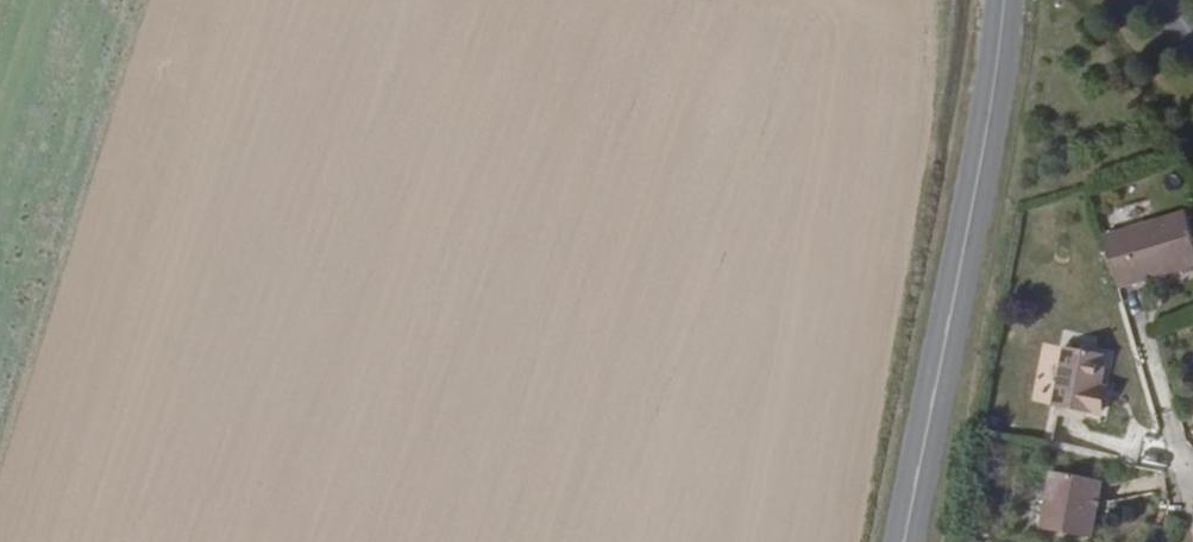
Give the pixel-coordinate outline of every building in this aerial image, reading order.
[(1115,251),(1131,303),(1192,284),(1192,227),(1115,251)] [(1115,372),(1075,364),(1063,422),(1107,432),(1113,410),(1108,409),(1115,372)] [(1062,490),(1050,541),(1101,541),(1110,500),(1062,490)]
